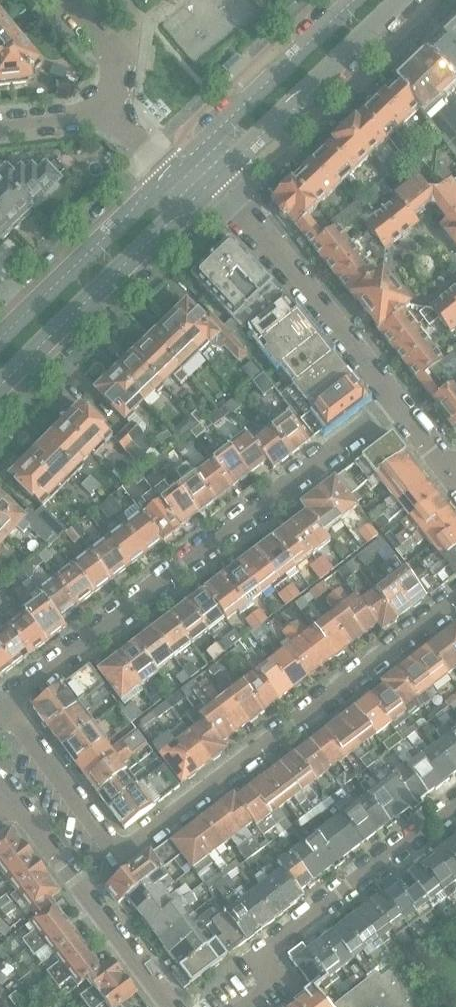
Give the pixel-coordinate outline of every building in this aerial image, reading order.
[(34,8),(28,2),(28,1),(18,10),(24,16),(34,8)] [(4,21),(0,24),(0,59),(3,58),(37,72),(38,70),(42,66),(37,60),(40,57),(18,32),(16,35),(4,21)] [(442,37),(426,52),(426,53),(455,85),(455,24),(442,37)] [(426,53),(395,83),(418,111),(426,119),(433,114),(455,92),(455,94),(455,85),(426,53)] [(28,83),(28,79),(35,78),(37,72),(3,58),(0,59),(0,86),(28,83)] [(67,93),(66,84),(57,81),(58,94),(67,93)] [(368,158),(418,111),(395,83),(390,83),(386,87),(386,91),(353,123),(348,123),(344,127),(344,131),(344,132),(368,158)] [(433,114),(455,143),(455,94),(455,92),(435,112),(433,114)] [(315,208),(368,158),(344,132),(343,133),(338,132),(334,136),(334,141),(301,173),(296,173),(292,177),(292,181),(290,183),(315,208)] [(413,156),(415,154),(407,144),(399,150),(407,161),(413,156)] [(401,166),(406,162),(407,161),(399,150),(393,155),(401,166)] [(413,167),(418,163),(413,156),(407,161),(406,162),(413,171),(415,169),(413,167)] [(30,211),(32,209),(34,211),(63,183),(59,180),(66,173),(56,162),(55,162),(48,168),(47,167),(49,165),(44,160),(38,165),(36,163),(31,168),(27,164),(24,164),(20,169),(15,164),(11,167),(8,164),(5,167),(0,161),(0,179),(30,211)] [(408,175),(413,171),(406,162),(401,166),(408,175)] [(391,189),(384,180),(383,178),(376,183),(385,194),(391,189)] [(30,211),(0,179),(0,216),(13,230),(14,230),(15,231),(20,225),(19,225),(32,213),(30,211)] [(425,206),(430,207),(432,194),(427,194),(416,181),(395,197),(398,200),(411,217),(425,206)] [(348,192),(346,193),(353,202),(356,199),(367,191),(360,182),(348,192)] [(304,235),(306,238),(316,230),(307,219),(307,215),(315,208),(290,183),(285,183),(281,188),(281,192),(271,201),(280,210),(279,215),(283,219),(288,219),(297,228),(298,227),(304,235)] [(432,194),(430,207),(435,208),(446,222),(455,214),(455,192),(450,184),(436,195),(432,194)] [(357,214),(363,208),(356,199),(353,202),(351,203),(348,205),(353,212),(355,211),(357,214)] [(416,223),(411,217),(398,200),(381,214),(400,238),(415,225),(416,223)] [(335,226),(353,212),(348,205),(330,219),(335,226)] [(386,249),(400,238),(381,214),(365,226),(376,240),(367,247),(377,260),(388,251),(386,249)] [(455,240),(455,214),(446,222),(441,226),(440,229),(452,244),(455,240)] [(2,242),(13,230),(0,216),(0,240),(2,242)] [(325,262),(347,244),(335,228),(322,239),(316,230),(306,238),(310,243),(325,262)] [(304,235),(297,241),(303,249),(310,243),(306,238),(304,235)] [(195,280),(232,319),(269,284),(231,244),(226,244),(195,274),(195,280)] [(338,279),(361,261),(347,244),(325,262),(338,279)] [(352,295),(374,278),(361,261),(338,279),(352,295)] [(374,278),(352,295),(355,299),(354,300),(354,301),(355,302),(357,304),(365,313),(396,288),(390,280),(387,277),(386,276),(383,272),(382,272),(374,278)] [(281,297),(269,284),(232,319),(223,327),(222,328),(230,336),(238,330),(239,331),(241,328),(249,323),(281,297)] [(378,330),(409,305),(401,295),(396,288),(365,313),(370,320),(378,330)] [(446,296),(455,309),(455,288),(446,296)] [(455,327),(455,309),(446,296),(430,309),(449,333),(455,327)] [(263,341),(295,315),(281,297),(249,323),(263,341)] [(175,309),(164,320),(198,355),(210,344),(212,347),(222,349),(225,347),(236,359),(238,362),(239,361),(241,363),(247,357),(245,355),(230,336),(222,328),(208,313),(201,319),(194,311),(192,312),(186,305),(180,311),(175,309)] [(425,308),(419,314),(423,319),(432,312),(429,309),(425,308)] [(400,312),(378,330),(381,334),(389,344),(412,326),(400,312)] [(432,312),(423,319),(429,326),(437,319),(432,312)] [(300,317),(296,317),(295,315),(263,341),(260,344),(279,368),(283,365),(315,340),(304,326),(305,323),(300,317)] [(156,334),(150,340),(180,372),(198,355),(164,320),(155,329),(156,334)] [(402,361),(426,343),(412,326),(389,344),(402,361)] [(253,349),(239,331),(238,330),(230,336),(245,355),(247,353),(253,349)] [(180,372),(150,340),(145,345),(140,343),(131,352),(132,357),(159,386),(171,374),(182,386),(188,380),(180,372)] [(321,343),(318,343),(315,340),(283,365),(297,383),(329,357),(327,355),(328,352),(321,343)] [(441,362),(440,361),(426,343),(402,361),(417,380),(427,373),(435,366),(441,362)] [(440,372),(455,360),(450,353),(440,361),(441,362),(435,366),(440,372)] [(122,360),(111,371),(141,403),(153,391),(156,394),(162,389),(159,386),(132,357),(130,359),(127,362),(122,360)] [(343,371),(340,372),(329,357),(297,383),(294,386),(281,396),(291,409),(300,421),(350,382),(350,380),(343,371)] [(432,378),(440,372),(435,366),(427,373),(432,378)] [(133,411),(141,403),(111,371),(102,379),(103,385),(97,391),(104,397),(102,399),(116,413),(117,412),(129,424),(122,432),(145,455),(153,463),(157,461),(161,457),(152,448),(149,447),(141,430),(143,427),(144,425),(143,422),(142,419),(136,414),(133,411)] [(432,378),(427,373),(417,380),(452,424),(449,426),(454,432),(455,430),(455,392),(452,386),(444,393),(432,378)] [(262,377),(254,383),(255,384),(264,396),(272,389),(265,380),(262,377)] [(360,396),(349,383),(350,382),(300,421),(314,438),(330,425),(359,404),(360,396)] [(218,409),(235,394),(225,383),(208,399),(218,409)] [(225,407),(223,408),(228,414),(230,416),(243,406),(236,397),(225,407)] [(87,411),(86,413),(80,407),(74,412),(71,409),(60,421),(92,453),(93,452),(96,455),(112,438),(104,429),(104,428),(87,411)] [(218,412),(208,420),(209,421),(212,426),(222,418),(228,414),(223,408),(218,412)] [(289,410),(267,427),(268,429),(290,456),(302,447),(306,443),(314,438),(300,421),(291,409),(289,410)] [(195,411),(190,416),(199,424),(204,420),(195,411)] [(187,415),(170,432),(178,440),(196,424),(187,415)] [(82,463),(92,453),(60,421),(48,433),(51,436),(46,441),(78,473),(85,466),(82,463)] [(193,432),(191,433),(195,439),(205,431),(201,425),(199,427),(193,432)] [(267,427),(249,441),(250,442),(265,462),(267,461),(273,468),(280,463),(290,456),(268,429),(267,427)] [(136,464),(145,455),(122,432),(113,441),(136,464)] [(265,462),(250,442),(244,435),(227,448),(248,475),(265,462)] [(390,435),(354,463),(368,481),(404,453),(390,435)] [(71,480),(78,473),(46,441),(40,448),(36,444),(26,455),(58,487),(68,477),(71,480)] [(188,449),(182,442),(182,441),(180,442),(173,447),(180,456),(188,449)] [(230,489),(248,475),(227,448),(209,461),(230,489)] [(406,462),(409,460),(404,453),(368,481),(364,484),(370,492),(382,483),(386,488),(411,468),(406,462)] [(163,469),(171,463),(164,454),(161,457),(157,461),(163,469)] [(16,471),(11,477),(17,483),(15,485),(32,501),(33,501),(40,508),(41,509),(34,516),(53,535),(58,540),(65,533),(68,531),(43,508),(61,490),(58,487),(26,455),(13,468),(16,471)] [(157,475),(163,469),(157,461),(153,463),(149,466),(157,475)] [(212,502),(230,489),(209,461),(191,475),(212,502)] [(179,481),(172,486),(174,488),(178,494),(194,515),(195,516),(212,502),(191,475),(184,465),(173,473),(179,481)] [(423,476),(417,475),(411,468),(386,488),(392,496),(384,502),(385,504),(369,516),(373,522),(392,507),(421,485),(423,476)] [(335,479),(334,479),(346,494),(348,497),(354,492),(356,490),(343,473),(335,479)] [(138,475),(133,480),(137,485),(142,481),(138,475)] [(90,476),(85,481),(94,490),(99,485),(90,476)] [(348,497),(346,494),(334,479),(317,492),(319,494),(340,521),(357,508),(354,505),(348,497)] [(85,481),(80,486),(89,495),(94,490),(85,481)] [(174,488),(170,491),(163,483),(151,493),(157,501),(178,529),(178,528),(195,516),(174,488)] [(430,492),(431,487),(421,485),(392,507),(373,522),(380,531),(389,525),(387,522),(389,521),(390,522),(404,511),(409,518),(435,498),(430,492)] [(340,521),(319,494),(317,492),(300,505),(306,513),(322,535),(340,521)] [(354,492),(348,497),(354,505),(361,500),(354,492)] [(178,529),(157,501),(151,493),(134,506),(140,513),(161,541),(162,542),(178,529)] [(123,508),(118,502),(113,496),(106,502),(111,508),(115,514),(123,508)] [(5,538),(6,538),(18,525),(24,530),(28,526),(46,542),(53,535),(34,516),(25,507),(18,515),(14,511),(15,509),(12,506),(13,505),(7,500),(6,501),(3,498),(2,500),(0,498),(0,533),(5,538)] [(389,533),(384,537),(395,551),(401,547),(444,514),(445,504),(439,504),(435,498),(409,518),(401,524),(406,531),(395,540),(389,533)] [(101,507),(99,508),(108,519),(109,518),(115,514),(111,508),(107,502),(101,507)] [(161,541),(140,513),(134,506),(125,513),(131,522),(125,527),(145,553),(161,541)] [(328,543),(322,535),(306,513),(290,525),(312,555),(328,543)] [(450,515),(444,514),(401,547),(395,551),(401,558),(426,539),(432,547),(455,528),(455,525),(452,520),(453,515),(450,515)] [(78,524),(71,529),(79,539),(86,534),(78,524)] [(377,535),(371,528),(369,524),(358,532),(366,544),(377,535)] [(294,569),(312,555),(290,525),(271,540),(294,569)] [(126,567),(145,553),(125,527),(106,541),(126,567)] [(432,547),(437,553),(418,568),(420,569),(413,575),(417,580),(455,549),(455,528),(432,547)] [(73,544),(79,539),(71,529),(68,531),(65,533),(73,544)] [(284,577),(294,569),(271,540),(261,548),(262,549),(256,554),(280,586),(287,581),(284,577)] [(110,580),(126,567),(106,541),(90,553),(110,580)] [(376,542),(367,549),(373,557),(387,547),(384,542),(376,542)] [(350,554),(344,546),(338,550),(344,558),(350,554)] [(417,580),(430,596),(455,576),(455,549),(417,580)] [(45,550),(38,556),(45,564),(52,559),(45,550)] [(363,552),(358,555),(366,564),(370,561),(372,559),(372,558),(365,550),(363,552)] [(92,593),(110,580),(90,553),(72,567),(92,593)] [(274,590),(280,586),(256,554),(251,558),(250,557),(238,566),(260,595),(271,586),(274,590)] [(327,574),(332,569),(322,557),(317,561),(327,574)] [(386,564),(380,569),(390,582),(411,609),(414,609),(421,604),(422,601),(426,598),(395,557),(386,564)] [(318,581),(327,574),(317,561),(309,568),(318,581)] [(351,561),(345,565),(353,575),(358,571),(351,561)] [(369,597),(353,575),(345,565),(337,571),(356,597),(355,597),(377,625),(382,631),(386,628),(389,628),(396,622),(397,620),(375,593),(369,597)] [(249,603),(260,595),(238,566),(227,574),(228,575),(223,579),(247,611),(252,607),(249,603)] [(76,606),(92,593),(72,567),(56,579),(76,606)] [(29,580),(28,580),(22,572),(15,577),(22,585),(23,585),(34,600),(33,602),(35,606),(25,614),(46,642),(65,627),(59,619),(38,592),(29,580)] [(247,611),(223,579),(221,578),(220,579),(221,580),(216,584),(215,583),(204,591),(224,617),(226,620),(237,612),(240,616),(247,611)] [(59,619),(76,606),(56,579),(38,592),(59,619)] [(397,620),(411,609),(390,582),(375,593),(397,620)] [(323,583),(310,593),(316,601),(321,597),(329,591),(323,583)] [(300,594),(295,587),(292,584),(284,590),(292,601),(300,594)] [(355,597),(350,601),(340,588),(332,595),(360,632),(363,630),(369,631),(377,625),(355,597)] [(286,605),(292,601),(284,590),(278,595),(286,605)] [(207,630),(224,617),(204,591),(187,604),(207,630)] [(357,635),(360,632),(332,595),(325,600),(335,612),(327,619),(348,647),(357,640),(357,635)] [(300,600),(294,604),(301,613),(309,607),(302,598),(300,600)] [(191,643),(207,630),(187,604),(171,616),(191,643)] [(264,622),(267,620),(260,609),(250,616),(258,626),(264,622)] [(313,629),(305,636),(286,611),(279,616),(288,627),(317,665),(321,662),(326,664),(334,657),(313,629)] [(30,654),(46,642),(25,614),(9,626),(30,654)] [(174,656),(191,643),(171,616),(153,630),(174,656)] [(253,630),(258,626),(250,616),(245,620),(253,630)] [(343,650),(348,647),(327,619),(313,629),(334,657),(336,658),(343,652),(343,650)] [(442,642),(450,653),(455,660),(455,629),(453,625),(453,624),(443,632),(442,642)] [(30,654),(9,626),(0,632),(0,647),(14,666),(30,654)] [(284,651),(305,679),(313,673),(314,667),(317,665),(288,627),(281,633),(291,646),(284,651)] [(157,669),(174,656),(153,630),(136,643),(157,669)] [(224,639),(218,644),(224,652),(230,648),(235,644),(241,640),(234,631),(224,639)] [(251,649),(247,652),(239,641),(235,645),(238,648),(247,661),(275,697),(277,695),(282,696),(290,691),(291,691),(269,662),(264,666),(251,649)] [(442,642),(431,641),(431,645),(423,651),(444,677),(453,670),(455,674),(455,660),(442,642)] [(159,674),(157,669),(136,643),(117,657),(141,687),(159,674)] [(214,660),(224,652),(218,644),(207,652),(214,660)] [(14,666),(0,647),(0,677),(14,666)] [(275,697),(247,661),(238,648),(223,659),(226,662),(233,657),(248,678),(241,683),(262,712),(270,705),(270,701),(275,697)] [(300,683),(305,679),(284,651),(269,662),(291,691),(292,690),(299,685),(300,683)] [(428,689),(444,677),(423,651),(408,663),(428,689)] [(117,657),(98,672),(108,684),(121,702),(141,687),(117,657)] [(421,694),(428,689),(408,663),(403,667),(398,666),(397,676),(421,708),(428,703),(421,694)] [(196,674),(189,665),(183,669),(190,678),(196,674)] [(221,671),(216,665),(210,670),(215,676),(221,671)] [(104,687),(95,674),(88,666),(33,708),(49,729),(79,706),(104,687)] [(181,685),(190,678),(183,669),(181,671),(182,672),(176,677),(181,685)] [(421,708),(397,676),(386,675),(385,680),(379,685),(382,689),(399,711),(407,720),(409,718),(421,708)] [(228,694),(221,699),(206,680),(197,686),(231,730),(234,728),(240,729),(248,723),(250,723),(228,694)] [(182,691),(180,692),(186,700),(194,709),(194,710),(199,716),(220,744),(227,738),(228,733),(231,730),(204,695),(197,686),(194,682),(182,691)] [(257,716),(262,712),(241,683),(228,694),(250,723),(257,718),(257,716)] [(91,709),(110,695),(104,687),(79,706),(49,729),(57,741),(58,741),(64,748),(94,725),(84,713),(90,708),(91,709)] [(407,720),(399,711),(382,689),(367,700),(387,726),(390,723),(394,729),(407,720)] [(154,692),(147,697),(154,706),(161,701),(154,692)] [(172,711),(186,700),(180,692),(166,703),(171,709),(172,711)] [(445,703),(448,707),(450,705),(455,701),(455,695),(445,703)] [(372,737),(387,726),(367,700),(352,711),(372,737)] [(166,703),(153,713),(158,720),(171,709),(166,703)] [(135,721),(142,716),(132,704),(126,708),(135,721)] [(129,725),(135,721),(126,708),(120,713),(129,725)] [(220,744),(199,716),(194,710),(187,715),(198,728),(190,734),(210,761),(213,761),(220,756),(219,754),(224,750),(220,744)] [(364,743),(372,737),(352,711),(347,716),(342,715),(341,725),(340,725),(370,765),(377,760),(364,743)] [(144,736),(160,723),(158,720),(153,713),(138,724),(138,729),(144,736)] [(426,723),(424,720),(421,720),(412,727),(415,732),(426,723)] [(442,727),(455,746),(455,728),(450,720),(450,721),(448,722),(442,727)] [(183,724),(169,735),(177,744),(197,771),(210,761),(190,734),(183,724)] [(370,765),(340,725),(330,724),(330,729),(322,734),(342,760),(343,761),(354,752),(366,768),(370,765)] [(107,743),(107,742),(94,725),(64,748),(68,754),(67,754),(76,766),(104,744),(107,743)] [(401,744),(415,732),(412,727),(397,739),(401,744)] [(450,738),(442,727),(439,729),(435,732),(442,741),(434,747),(455,774),(455,773),(455,746),(450,738)] [(91,777),(141,740),(137,734),(123,745),(121,742),(109,751),(104,744),(76,766),(82,774),(89,774),(91,777)] [(197,771),(177,744),(168,734),(154,746),(162,756),(160,757),(181,784),(185,780),(188,781),(194,776),(195,773),(197,771)] [(343,761),(342,760),(322,734),(308,745),(328,771),(330,769),(336,777),(343,787),(351,781),(338,765),(343,761)] [(395,736),(382,746),(387,752),(388,753),(392,750),(393,749),(399,745),(401,744),(397,739),(395,736)] [(131,755),(145,745),(141,740),(91,777),(93,780),(92,787),(97,794),(126,773),(121,766),(132,757),(131,755)] [(434,747),(428,751),(422,742),(414,749),(443,786),(449,781),(448,779),(455,774),(434,747)] [(324,773),(328,771),(308,745),(293,757),(313,782),(324,773)] [(435,791),(443,786),(414,749),(407,754),(413,762),(406,768),(427,795),(434,790),(435,791)] [(308,786),(313,782),(293,757),(287,761),(282,761),(281,771),(312,810),(321,803),(308,786)] [(162,768),(163,768),(158,761),(132,780),(126,773),(97,794),(104,803),(111,803),(113,806),(142,784),(155,774),(162,768)] [(374,765),(367,770),(371,775),(377,770),(374,765)] [(427,795),(406,768),(405,766),(392,776),(417,808),(422,804),(420,801),(427,795)] [(162,768),(155,774),(158,777),(167,771),(164,767),(163,768),(162,768)] [(312,810),(281,771),(270,769),(269,775),(263,780),(282,805),(290,799),(303,817),(312,810)] [(328,771),(324,773),(330,781),(334,779),(336,777),(330,769),(328,771)] [(412,811),(417,808),(392,776),(380,786),(402,814),(410,809),(412,811)] [(278,808),(282,805),(263,780),(249,790),(269,816),(277,826),(278,824),(284,832),(286,831),(292,826),(278,808)] [(366,781),(360,786),(367,795),(373,791),(366,781)] [(160,802),(150,788),(147,790),(142,784),(113,806),(116,809),(114,815),(124,830),(160,802)] [(356,790),(351,784),(345,788),(350,794),(356,790)] [(395,820),(402,814),(380,786),(373,791),(367,795),(392,826),(397,823),(395,820)] [(277,826),(269,816),(249,790),(234,802),(251,823),(262,838),(277,826)] [(387,831),(392,826),(367,795),(354,805),(376,834),(385,828),(387,831)] [(234,802),(231,798),(229,797),(225,800),(225,802),(220,801),(218,811),(252,855),(259,850),(242,829),(251,823),(234,802)] [(333,803),(330,798),(316,808),(320,813),(333,803)] [(376,834),(354,805),(349,798),(336,808),(342,815),(366,846),(371,842),(369,840),(376,834)] [(308,822),(320,813),(316,808),(304,817),(308,822)] [(252,855),(218,811),(208,810),(208,814),(201,819),(221,845),(229,839),(235,848),(233,849),(243,862),(249,857),(252,855)] [(360,851),(366,846),(342,815),(329,824),(351,853),(358,848),(360,851)] [(300,828),(308,822),(304,817),(296,823),(300,828)] [(213,852),(221,845),(201,819),(194,824),(190,824),(188,834),(213,865),(219,874),(222,878),(229,873),(213,852)] [(342,860),(351,853),(329,824),(317,834),(341,865),(344,863),(342,860)] [(15,835),(11,830),(0,835),(0,860),(22,844),(15,835)] [(284,832),(279,836),(283,842),(290,836),(286,831),(284,832)] [(213,865),(188,834),(178,832),(170,838),(183,854),(191,864),(200,875),(213,865)] [(334,871),(341,865),(317,834),(303,844),(325,873),(332,868),(334,871)] [(161,871),(174,861),(183,854),(170,838),(167,840),(168,841),(147,857),(146,856),(105,887),(117,903),(124,898),(161,871)] [(447,846),(450,850),(453,854),(450,857),(455,864),(455,839),(447,846)] [(33,859),(22,844),(0,860),(0,873),(6,880),(33,859)] [(317,879),(325,873),(303,844),(291,853),(316,885),(320,882),(317,879)] [(450,850),(447,846),(432,857),(453,885),(455,883),(455,864),(450,857),(453,854),(450,850)] [(310,889),(316,885),(291,853),(277,864),(283,871),(303,897),(305,895),(302,891),(307,886),(310,889)] [(182,871),(191,864),(183,854),(174,861),(182,871)] [(249,857),(243,862),(248,868),(254,863),(249,857)] [(416,869),(423,878),(427,876),(441,894),(445,900),(455,891),(455,889),(453,885),(432,857),(416,869)] [(45,875),(33,859),(6,880),(15,893),(11,896),(9,893),(0,900),(0,910),(5,917),(16,909),(11,902),(14,899),(15,899),(45,875)] [(283,871),(276,876),(271,869),(263,875),(291,910),(297,905),(295,903),(303,897),(283,871)] [(416,869),(406,877),(427,905),(431,910),(445,900),(441,894),(427,876),(423,878),(416,869)] [(172,885),(166,878),(161,871),(124,898),(129,905),(131,904),(137,912),(172,885)] [(208,889),(212,886),(222,878),(219,874),(205,885),(208,889)] [(47,900),(58,892),(45,875),(15,899),(14,899),(17,903),(21,900),(36,919),(52,905),(47,900)] [(277,920),(291,910),(263,875),(256,880),(261,887),(254,893),(274,920),(277,920)] [(406,877),(397,884),(404,894),(401,897),(415,915),(419,921),(433,911),(431,910),(427,905),(406,877)] [(221,879),(212,886),(225,903),(226,902),(231,910),(227,913),(249,942),(261,932),(234,896),(221,879)] [(396,885),(382,895),(404,923),(409,929),(419,921),(415,915),(401,897),(404,894),(397,884),(396,885)] [(182,899),(177,892),(172,885),(137,912),(142,919),(141,920),(145,926),(182,899)] [(254,893),(248,898),(242,890),(234,896),(261,932),(274,922),(274,920),(254,893)] [(182,899),(145,926),(151,934),(153,933),(158,939),(184,919),(192,913),(187,907),(196,900),(191,893),(182,899)] [(371,904),(367,907),(374,917),(378,914),(392,932),(397,939),(409,929),(404,923),(382,895),(371,904)] [(29,947),(63,920),(56,911),(52,905),(36,919),(29,924),(33,929),(37,933),(25,942),(29,947)] [(217,905),(211,910),(216,917),(217,918),(224,913),(217,905)] [(378,914),(374,917),(367,907),(357,915),(381,948),(386,955),(393,950),(388,943),(387,944),(384,939),(392,932),(378,914)] [(205,926),(216,917),(211,910),(199,919),(205,926)] [(217,918),(216,919),(227,934),(216,943),(227,958),(239,949),(246,943),(249,942),(227,913),(225,912),(224,913),(217,918)] [(386,955),(381,948),(357,915),(346,923),(354,933),(351,936),(376,969),(390,959),(386,955)] [(199,921),(191,928),(184,919),(158,939),(165,949),(163,950),(168,955),(204,928),(199,921)] [(10,928),(1,920),(0,921),(0,932),(5,936),(11,929),(10,928)] [(52,954),(75,936),(63,920),(29,947),(36,956),(48,948),(52,954)] [(351,936),(354,933),(346,923),(332,934),(353,962),(356,959),(368,975),(376,969),(351,936)] [(204,928),(168,955),(174,963),(175,962),(180,969),(216,943),(211,936),(204,928)] [(342,970),(353,962),(332,934),(318,944),(325,955),(328,953),(342,970)] [(53,980),(88,953),(75,936),(52,954),(61,965),(49,974),(53,980)] [(416,939),(404,948),(407,952),(407,951),(415,945),(418,942),(416,939)] [(183,991),(227,958),(216,943),(180,969),(172,975),(183,991)] [(328,953),(325,955),(318,944),(307,953),(332,986),(337,982),(334,976),(342,970),(328,953)] [(2,958),(6,962),(12,955),(8,951),(0,945),(0,957),(2,958)] [(332,986),(307,953),(302,946),(287,957),(311,987),(315,992),(316,991),(322,986),(325,991),(332,986)] [(81,979),(98,966),(88,953),(53,980),(59,987),(71,978),(78,987),(84,983),(81,979)] [(86,1005),(121,977),(107,959),(98,966),(81,979),(84,983),(89,990),(80,997),(86,1005)] [(357,989),(373,1006),(391,1006),(406,994),(395,977),(388,966),(379,973),(376,975),(375,975),(357,989)] [(134,994),(121,977),(86,1005),(88,1006),(99,1006),(102,1005),(104,1006),(117,1006),(119,1006),(124,1001),(134,994)] [(352,988),(347,981),(335,990),(340,997),(352,988)] [(286,1006),(329,1006),(316,991),(315,992),(311,987),(286,1006)] [(344,998),(352,1006),(373,1006),(357,989),(344,998)] [(25,1002),(16,990),(8,996),(16,1006),(29,1006),(25,1002)] [(391,1006),(409,1006),(413,1004),(409,998),(406,994),(391,1006)] [(335,1005),(337,1006),(352,1006),(344,998),(335,1005)]
